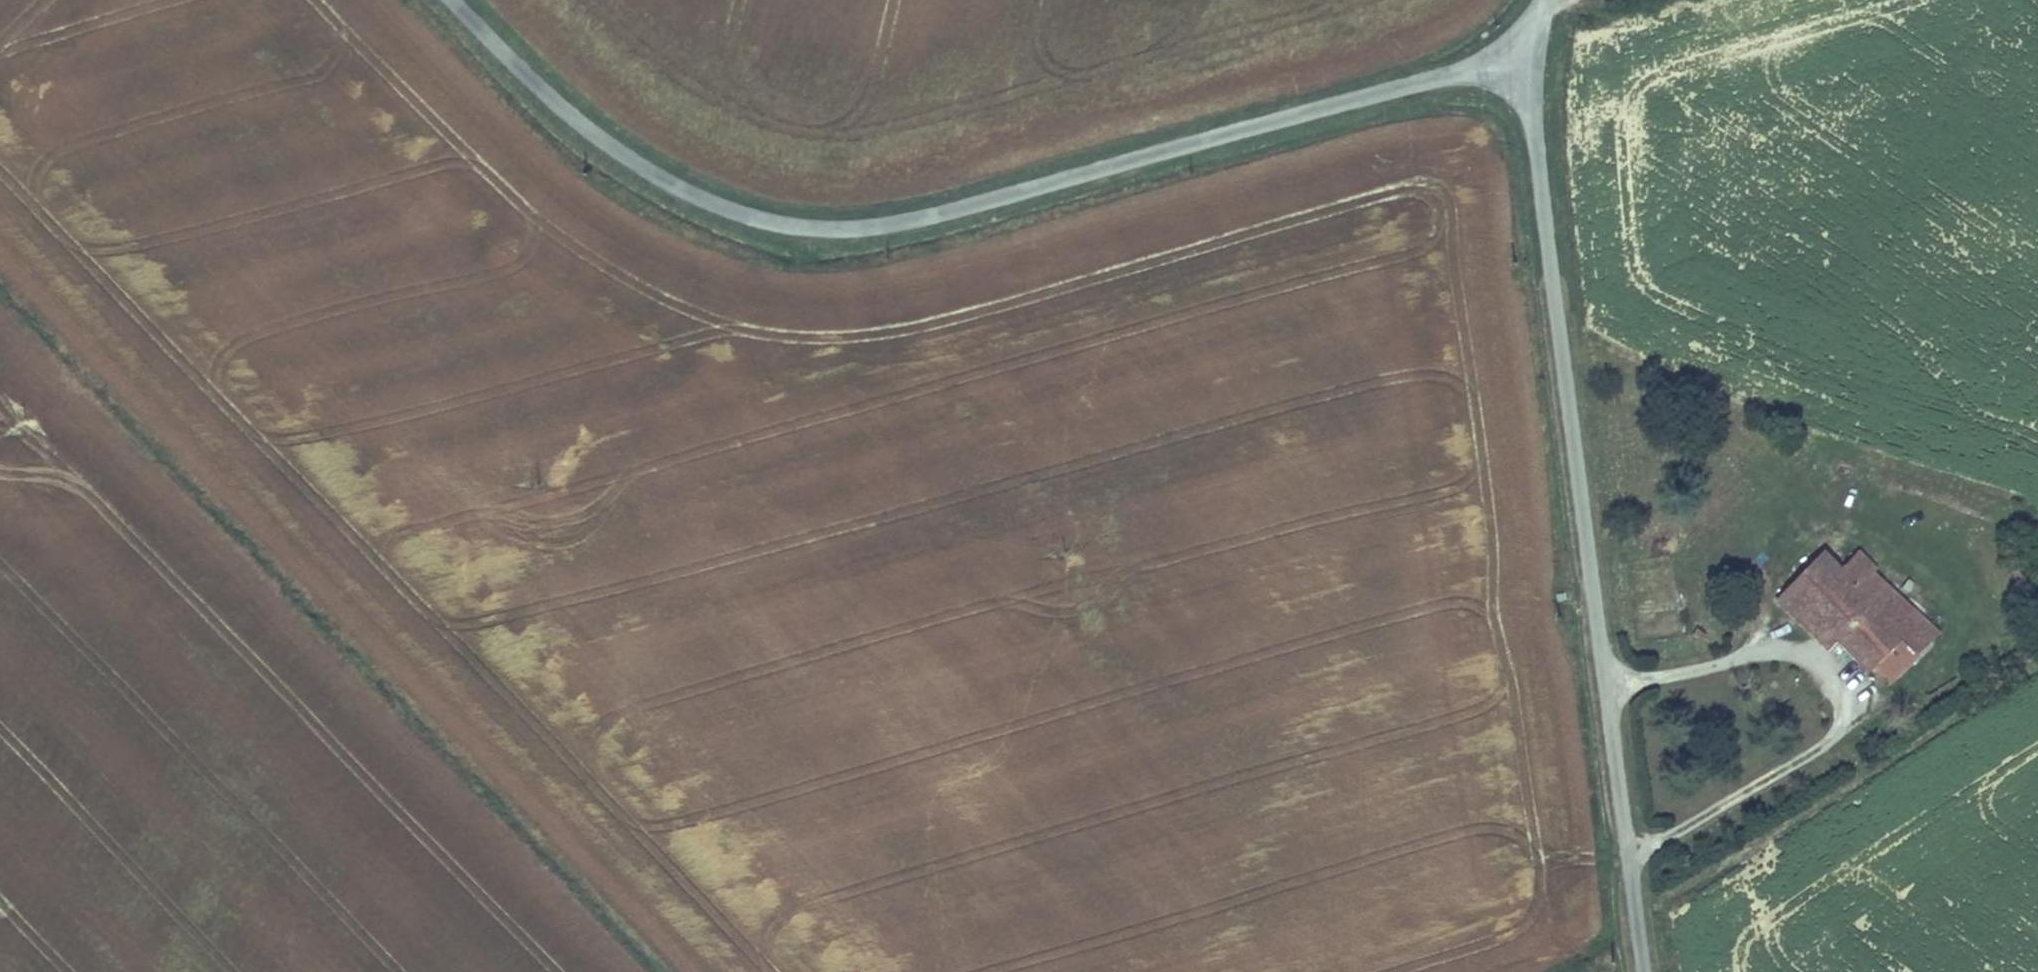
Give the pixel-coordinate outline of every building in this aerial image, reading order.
[(1887,588),(1895,578),(1852,546),(1845,557),(1887,588)] [(1885,664),(1904,678),(1941,628),(1910,605),(1887,588),(1845,557),(1838,566),(1816,551),(1780,602),(1827,637),(1832,629),(1882,667),(1885,664)] [(1887,588),(1910,605),(1918,595),(1895,578),(1887,588)] [(1948,617),(1918,595),(1910,605),(1941,628),(1948,617)]
